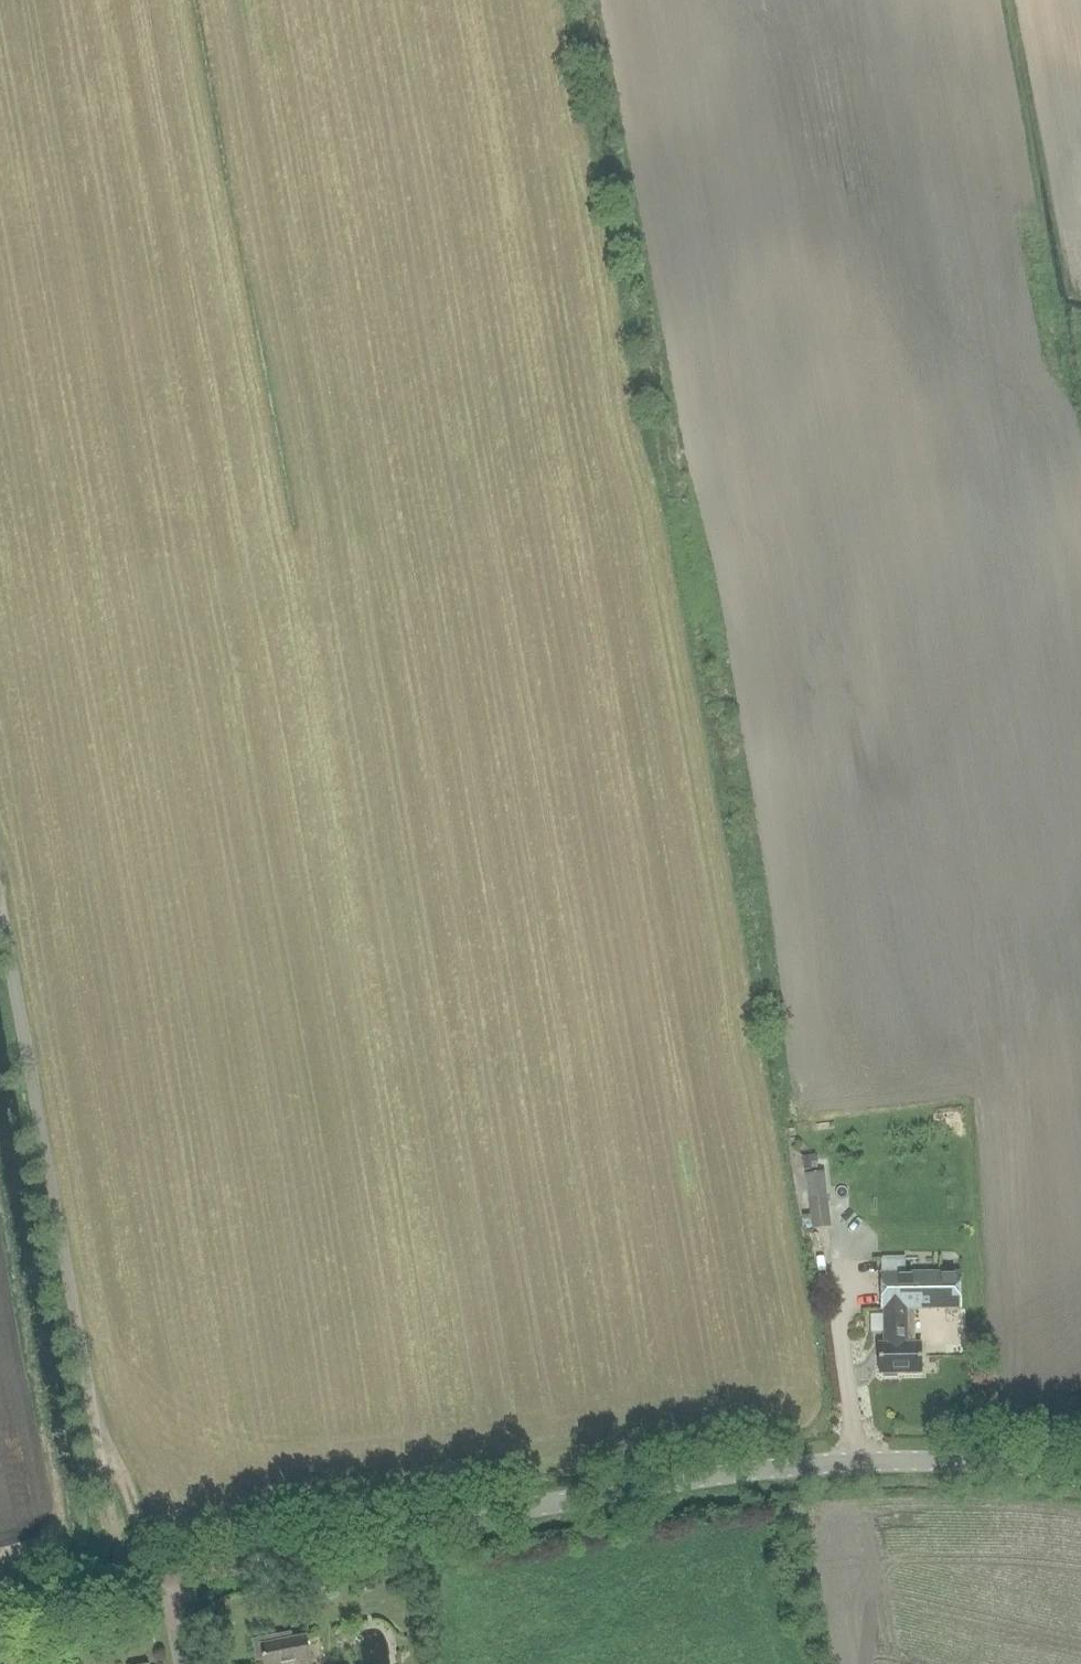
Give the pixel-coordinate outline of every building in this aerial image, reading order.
[(828,1198),(809,1201),(812,1217),(830,1215),(828,1198)] [(921,1342),(915,1342),(915,1308),(960,1307),(960,1270),(907,1271),(906,1257),(882,1257),(882,1272),(881,1272),(881,1309),(883,1308),(884,1343),(879,1343),(880,1372),(883,1372),(884,1378),(898,1378),(898,1372),(921,1371),(921,1342)] [(306,1637),(277,1642),(276,1637),(255,1641),(259,1660),(264,1659),(265,1663),(311,1663),(306,1637)]
